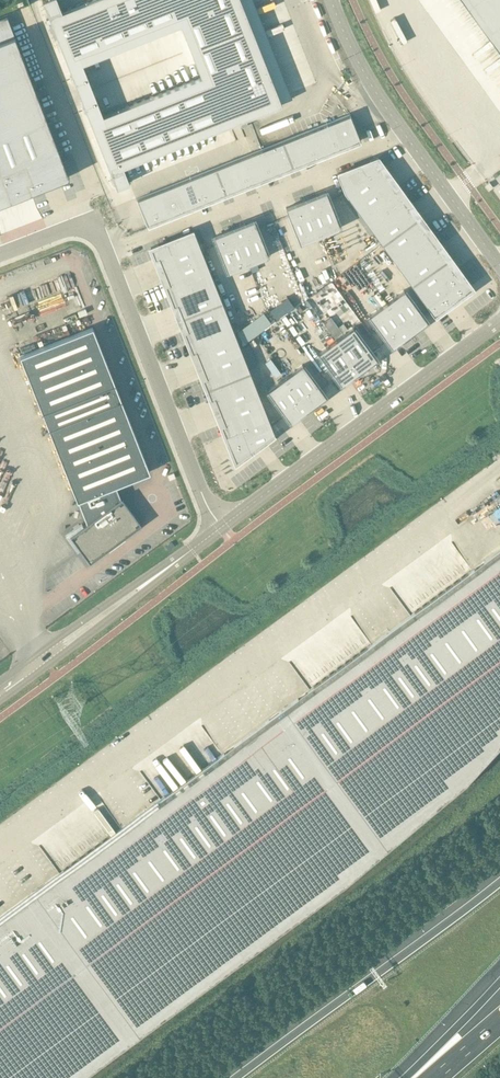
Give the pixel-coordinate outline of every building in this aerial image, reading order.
[(245,118),(281,103),(240,0),(89,0),(61,11),(57,0),(42,0),(75,84),(83,103),(116,188),(129,182),(123,166),(234,122),(239,120),(242,127),(248,125),(245,118)] [(499,46),(499,0),(467,0),(499,46)] [(0,17),(0,173),(10,199),(11,199),(29,192),(30,192),(30,191),(69,177),(7,14),(0,17)] [(282,23),(266,29),(269,35),(284,29),(282,23)] [(350,114),(136,199),(147,225),(360,140),(357,131),(350,114)] [(454,270),(446,259),(438,248),(441,245),(436,239),(432,234),(433,233),(428,227),(424,229),(416,218),(408,207),(412,205),(407,198),(403,193),(398,186),(395,188),(379,167),(383,164),(378,157),(377,158),(377,157),(369,160),(369,161),(337,173),(344,192),(381,243),(411,284),(434,316),(434,315),(434,316),(441,311),(441,310),(448,306),(448,305),(458,298),(465,293),(472,288),(467,281),(462,274),(457,267),(454,270)] [(9,200),(10,199),(0,173),(0,203),(9,200)] [(340,227),(326,191),(285,207),(300,244),(340,227)] [(75,196),(63,200),(68,212),(80,208),(75,196)] [(268,256),(254,220),(213,236),(228,272),(268,256)] [(274,433),(249,371),(222,301),(193,231),(158,245),(158,244),(150,248),(152,253),(154,259),(158,257),(168,283),(164,284),(167,292),(168,292),(170,298),(173,306),(177,304),(182,317),(187,330),(183,331),(186,339),(189,345),(188,345),(191,353),(195,351),(205,377),(201,378),(204,386),(205,386),(206,389),(207,392),(210,400),(214,398),(224,423),(220,425),(223,433),(229,446),(235,462),(242,457),(249,452),(274,433)] [(317,308),(340,296),(333,283),(310,295),(317,308)] [(392,347),(427,321),(404,289),(369,315),(392,347)] [(245,342),(272,322),(264,311),(237,330),(245,342)] [(278,322),(292,341),(295,338),(282,319),(278,322)] [(92,326),(19,355),(77,500),(80,499),(89,521),(69,535),(89,562),(141,524),(121,497),(117,500),(112,486),(149,472),(92,326)] [(376,358),(353,327),(318,353),(341,384),(376,358)] [(325,395),(302,364),(267,390),(290,421),(325,395)] [(0,917),(0,1077),(75,1077),(345,880),(464,780),(499,741),(499,549),(0,917)]
